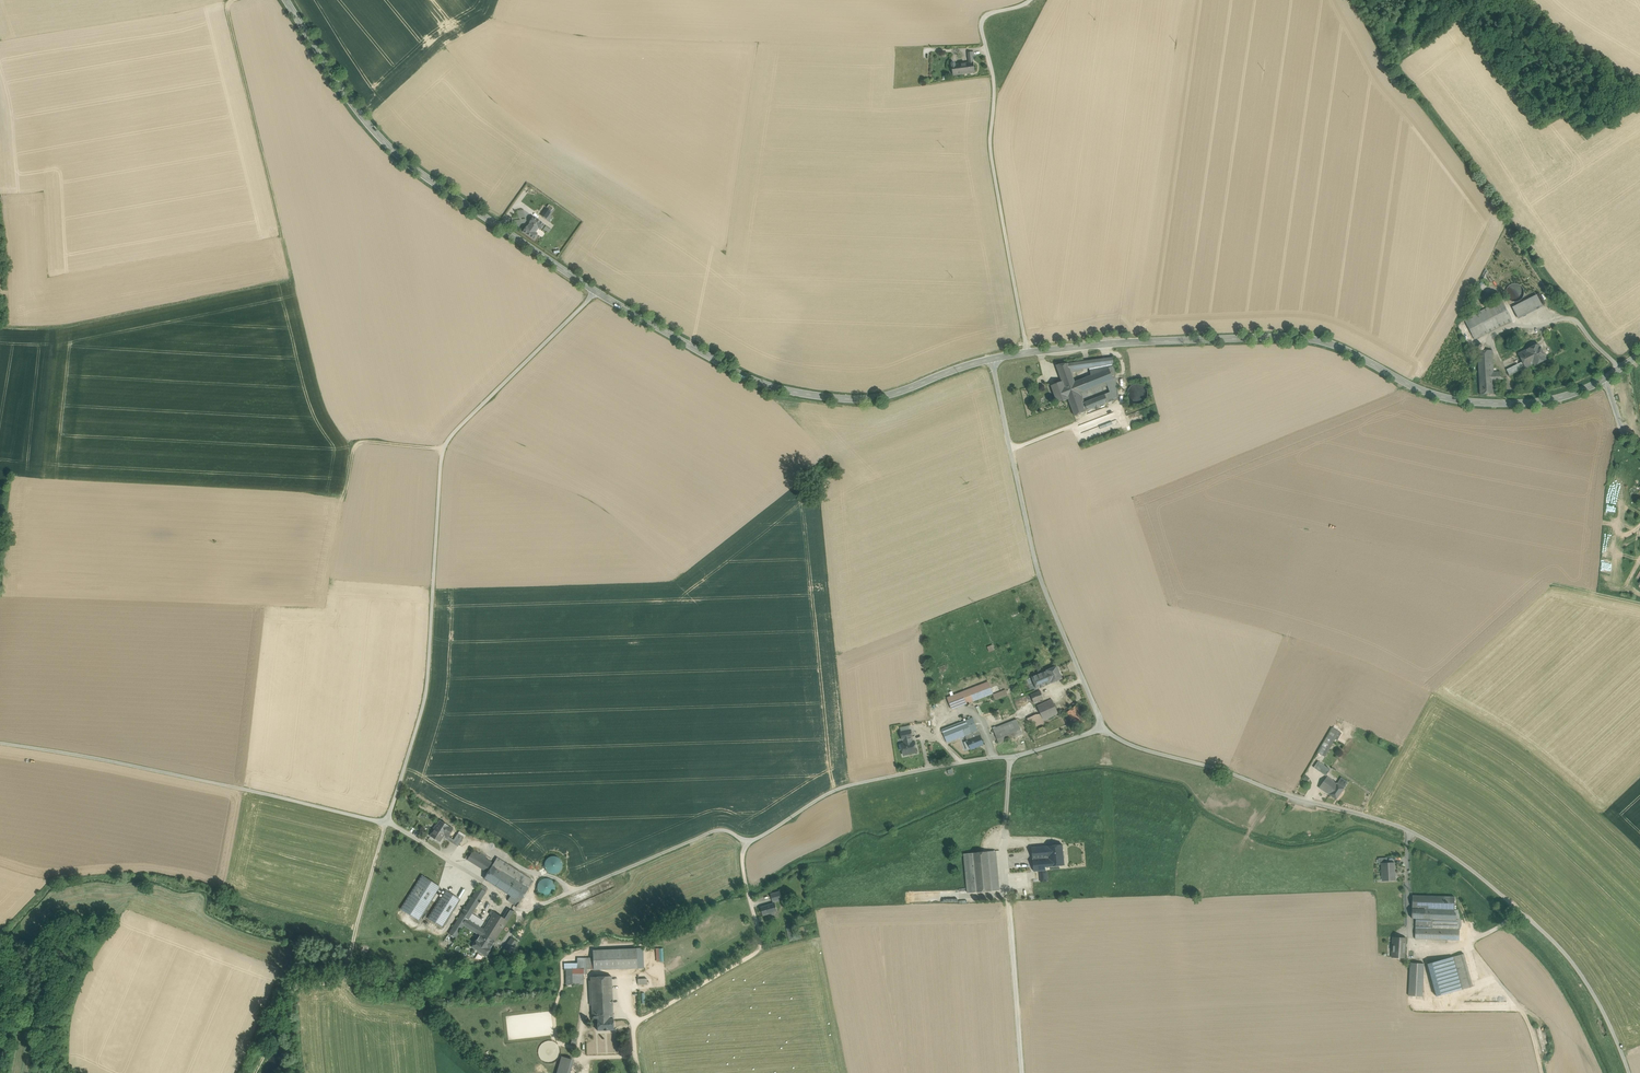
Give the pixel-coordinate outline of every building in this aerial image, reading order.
[(972,64),(956,66),(956,64),(952,64),(954,77),(976,74),(975,64),(972,64)] [(537,234),(538,235),(541,231),(538,229),(542,223),(534,217),(529,224),(532,226),(530,229),(537,234)] [(538,229),(541,231),(543,233),(547,226),(542,223),(538,229)] [(527,227),(526,226),(523,232),(533,239),(537,234),(530,229),(527,227)] [(1523,296),(1524,293),(1523,289),(1521,286),(1518,284),(1515,284),(1511,284),(1508,286),(1506,289),(1506,293),(1506,296),(1508,299),(1511,301),(1515,302),(1518,301),(1521,299),(1523,296)] [(1537,295),(1512,308),(1517,317),(1542,305),(1537,295)] [(1501,301),(1464,320),(1474,339),(1511,320),(1501,301)] [(1538,344),(1526,350),(1533,364),(1534,366),(1546,360),(1538,344)] [(1492,350),(1477,351),(1480,395),(1495,394),(1494,382),(1493,372),(1492,350)] [(1533,364),(1526,350),(1518,354),(1522,362),(1525,368),(1533,364)] [(1113,357),(1100,359),(1102,371),(1103,383),(1105,383),(1106,382),(1116,378),(1113,357)] [(1100,359),(1089,361),(1090,366),(1091,373),(1092,375),(1102,371),(1100,359)] [(1089,361),(1077,362),(1078,371),(1082,370),(1082,367),(1090,366),(1089,361)] [(1077,362),(1068,363),(1071,372),(1078,371),(1077,362)] [(1522,362),(1506,370),(1509,376),(1525,368),(1522,362)] [(1068,363),(1056,365),(1060,377),(1063,376),(1063,378),(1072,374),(1071,372),(1068,363)] [(1075,382),(1066,385),(1067,389),(1066,390),(1069,399),(1068,399),(1074,416),(1088,411),(1085,402),(1083,398),(1081,392),(1103,383),(1102,371),(1075,382)] [(1499,372),(1493,372),(1494,382),(1500,381),(1503,379),(1502,374),(1499,372)] [(1072,374),(1063,378),(1066,385),(1075,382),(1072,374)] [(1106,382),(1110,393),(1117,390),(1116,378),(1106,382)] [(1062,382),(1052,385),(1058,403),(1068,399),(1069,399),(1066,390),(1062,381),(1062,382)] [(1103,383),(1081,392),(1083,398),(1103,390),(1102,388),(1106,386),(1105,383),(1103,383)] [(1146,398),(1147,394),(1146,390),(1144,387),(1141,385),(1137,384),(1133,385),(1130,387),(1128,390),(1127,394),(1128,398),(1130,401),(1133,403),(1137,404),(1141,403),(1144,401),(1146,398)] [(1110,393),(1105,395),(1108,403),(1119,399),(1117,390),(1110,393)] [(1105,395),(1085,402),(1088,411),(1095,408),(1096,410),(1099,408),(1099,406),(1108,403),(1105,395)] [(1108,406),(1087,414),(1090,421),(1110,413),(1108,406)] [(1090,421),(1078,426),(1081,433),(1117,420),(1114,412),(1110,413),(1090,421)] [(1047,671),(1042,673),(1044,678),(1046,685),(1052,682),(1052,683),(1062,679),(1057,666),(1047,671)] [(1042,673),(1032,677),(1036,689),(1041,687),(1038,680),(1044,678),(1042,673)] [(988,682),(947,698),(952,709),(993,693),(988,682)] [(1006,690),(993,695),(995,700),(1007,695),(1006,690)] [(1042,695),(1032,698),(1034,703),(1043,699),(1042,695)] [(1052,700),(1037,706),(1041,714),(1043,720),(1058,713),(1052,700)] [(1076,705),(1067,712),(1078,726),(1087,719),(1076,705)] [(1044,723),(1043,720),(1041,714),(1040,715),(1039,714),(1037,715),(1037,714),(1027,719),(1031,729),(1044,723)] [(973,718),(942,730),(947,743),(965,736),(974,732),(978,731),(973,718)] [(1017,719),(993,729),(999,743),(1006,741),(1022,734),(1017,719)] [(911,730),(901,732),(903,740),(904,740),(911,738),(912,738),(911,730)] [(978,731),(974,732),(976,737),(967,741),(970,749),(983,744),(978,731)] [(974,732),(965,736),(967,741),(976,737),(974,732)] [(1327,738),(1322,746),(1326,748),(1331,740),(1327,738)] [(905,743),(903,744),(904,748),(903,750),(904,755),(916,752),(914,741),(912,742),(905,743)] [(1330,769),(1318,761),(1314,767),(1326,776),(1330,769)] [(1336,783),(1327,777),(1319,788),(1329,794),(1336,799),(1348,782),(1341,777),(1337,783),(1336,783)] [(440,821),(430,836),(439,842),(443,835),(447,838),(453,829),(440,821)] [(463,838),(457,834),(453,841),(458,845),(463,838)] [(1062,845),(1043,847),(1045,867),(1064,865),(1062,845)] [(1043,847),(1032,848),(1034,871),(1040,871),(1045,870),(1045,867),(1043,847)] [(493,864),(473,851),(467,859),(488,872),(492,865),(492,866),(493,864)] [(988,851),(964,853),(968,893),(992,891),(991,886),(989,863),(989,855),(988,851)] [(996,855),(989,855),(989,863),(997,862),(996,855)] [(545,873),(560,872),(559,856),(544,857),(545,873)] [(533,881),(497,858),(493,864),(492,866),(528,889),(533,881)] [(997,862),(989,863),(991,886),(999,886),(997,862)] [(1387,863),(1382,864),(1383,881),(1395,880),(1395,875),(1394,875),(1394,863),(1387,863)] [(492,866),(492,865),(488,872),(484,879),(510,896),(520,902),(528,889),(492,866)] [(440,887),(422,876),(400,909),(418,921),(440,887)] [(554,891),(555,887),(554,884),(552,881),(549,879),(546,878),(542,879),(539,881),(538,884),(537,888),(538,891),(540,894),(543,896),(546,896),(549,896),(552,894),(554,891)] [(486,892),(478,887),(475,892),(483,897),(486,892)] [(460,899),(446,891),(445,892),(441,898),(428,919),(442,927),(460,899)] [(780,891),(771,894),(773,902),(782,899),(780,891)] [(475,892),(468,903),(476,908),(483,897),(475,892)] [(1424,896),(1412,895),(1412,918),(1416,918),(1423,919),(1424,896)] [(520,902),(510,896),(507,901),(517,906),(520,902)] [(1454,897),(1424,896),(1423,919),(1423,929),(1422,939),(1459,940),(1459,929),(1458,929),(1432,929),(1432,925),(1458,926),(1454,910),(1454,897)] [(468,903),(461,915),(466,918),(468,920),(472,914),(476,908),(468,903)] [(775,903),(761,907),(763,915),(777,911),(775,903)] [(483,930),(481,933),(494,942),(514,911),(508,909),(507,910),(502,918),(494,912),(492,916),(483,930)] [(484,921),(472,914),(468,920),(480,927),(484,921)] [(461,915),(449,933),(456,938),(464,925),(462,924),(466,918),(461,915)] [(468,920),(466,918),(462,924),(464,925),(480,935),(481,933),(483,930),(480,927),(468,920)] [(802,938),(799,926),(791,928),(790,922),(785,923),(790,941),(802,938)] [(494,942),(481,933),(480,935),(477,940),(476,939),(471,947),(486,956),(491,949),(490,948),(494,942)] [(511,953),(519,942),(513,937),(505,948),(511,953)] [(1406,938),(1392,937),(1392,938),(1393,938),(1392,957),(1391,957),(1405,958),(1404,958),(1405,938),(1406,938)] [(636,948),(592,950),(593,958),(593,969),(593,970),(637,968),(636,948)] [(1464,954),(1453,957),(1462,989),(1473,986),(1464,954)] [(1453,957),(1427,964),(1436,996),(1462,989),(1453,957)] [(586,968),(573,969),(573,975),(573,984),(583,984),(583,974),(586,974),(586,969),(593,969),(593,958),(586,958),(586,968)] [(577,963),(573,963),(573,969),(586,968),(586,958),(577,958),(577,963)] [(1424,964),(1410,963),(1409,996),(1422,996),(1424,964)] [(611,976),(590,977),(590,983),(588,983),(588,987),(591,987),(592,1015),(613,1014),(611,976)] [(278,1006),(284,993),(279,991),(273,1004),(278,1006)] [(613,1014),(592,1015),(592,1020),(596,1020),(597,1020),(597,1030),(613,1030),(613,1014)] [(573,1060),(562,1056),(557,1072),(570,1072),(573,1060)]
